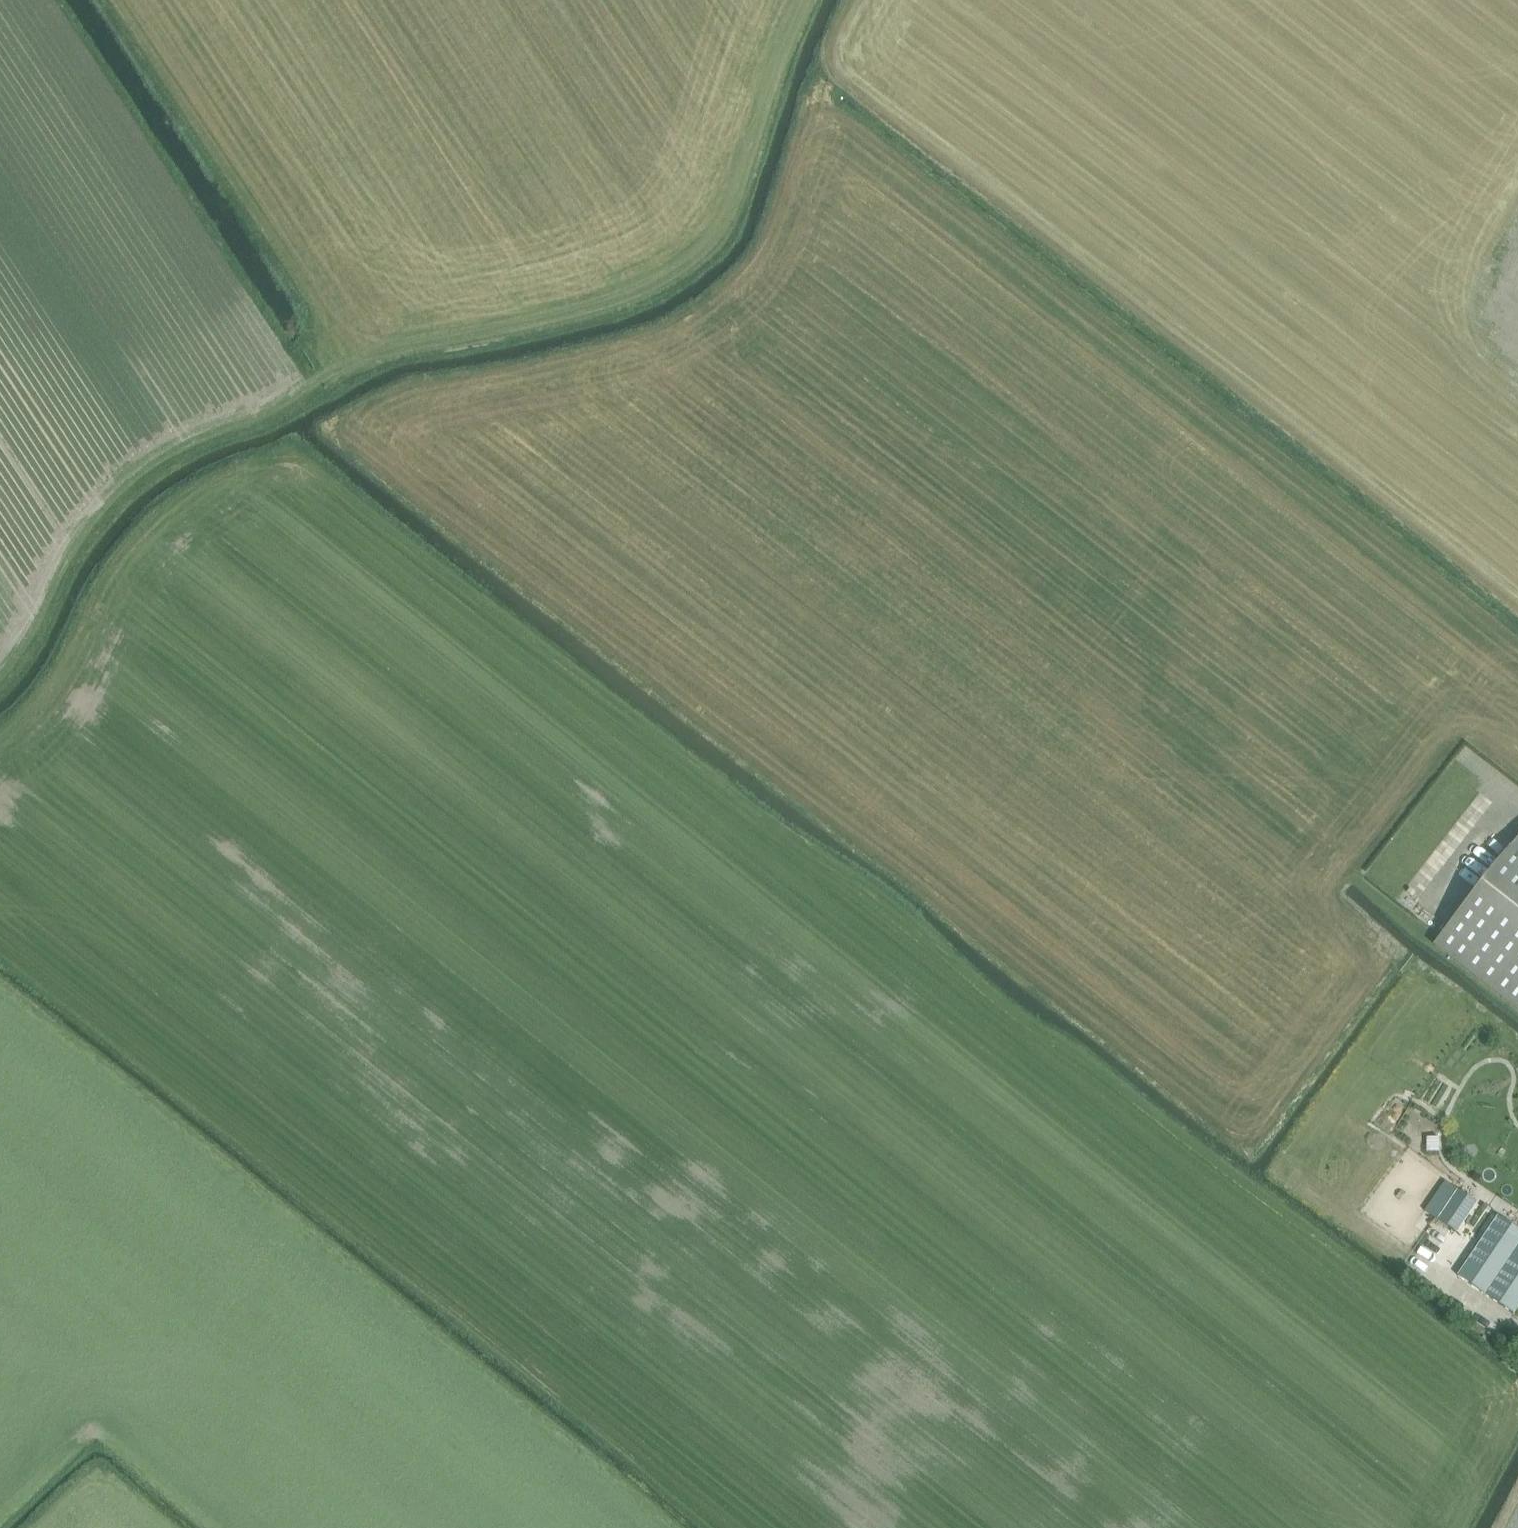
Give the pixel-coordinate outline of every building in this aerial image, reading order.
[(1433,945),(1517,1011),(1517,836),(1433,945)] [(1438,1138),(1427,1138),(1427,1152),(1439,1152),(1438,1138)] [(1431,1257),(1453,1224),(1471,1198),(1457,1188),(1416,1248),(1431,1257)] [(1458,1276),(1514,1313),(1517,1307),(1517,1229),(1499,1216),(1458,1276)]
